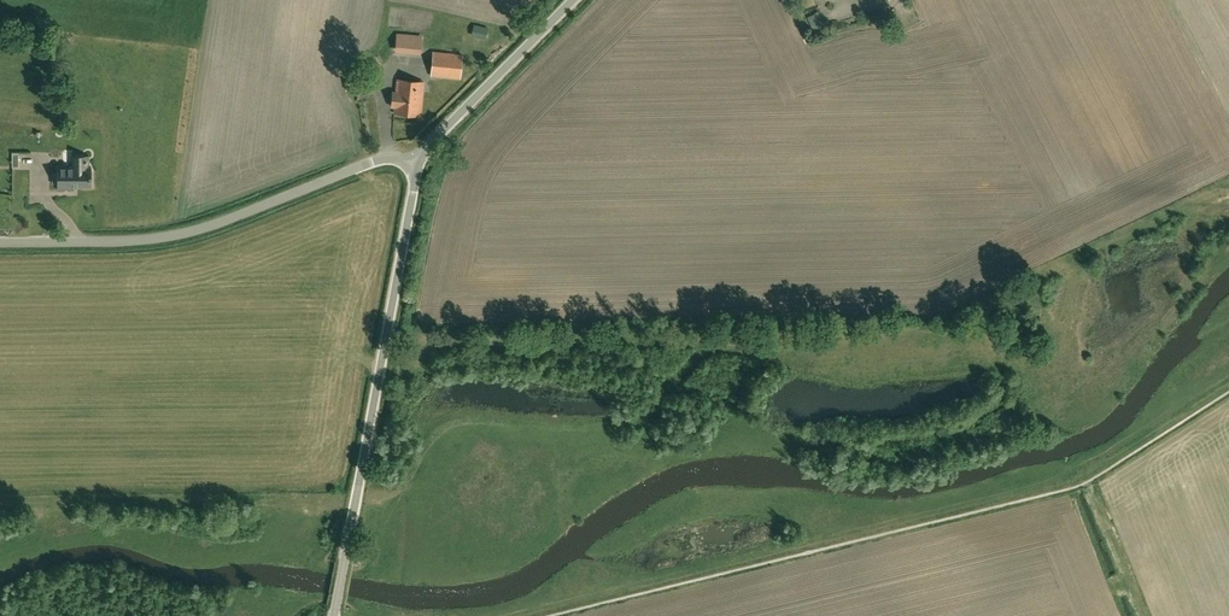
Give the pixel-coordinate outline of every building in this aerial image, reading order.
[(488,28),(474,25),(471,35),(485,38),(488,28)] [(396,49),(410,50),(412,36),(397,35),(396,49)] [(460,78),(462,55),(433,52),(431,75),(460,78)] [(366,93),(367,77),(348,74),(346,90),(366,93)] [(420,116),(424,82),(397,79),(396,92),(393,92),(391,106),(395,106),(394,113),(420,116)] [(91,167),(88,167),(87,167),(87,163),(87,156),(88,156),(85,156),(73,156),(73,166),(57,166),(57,172),(53,172),(53,184),(57,184),(57,189),(71,189),(71,186),(91,186),(91,167)]
